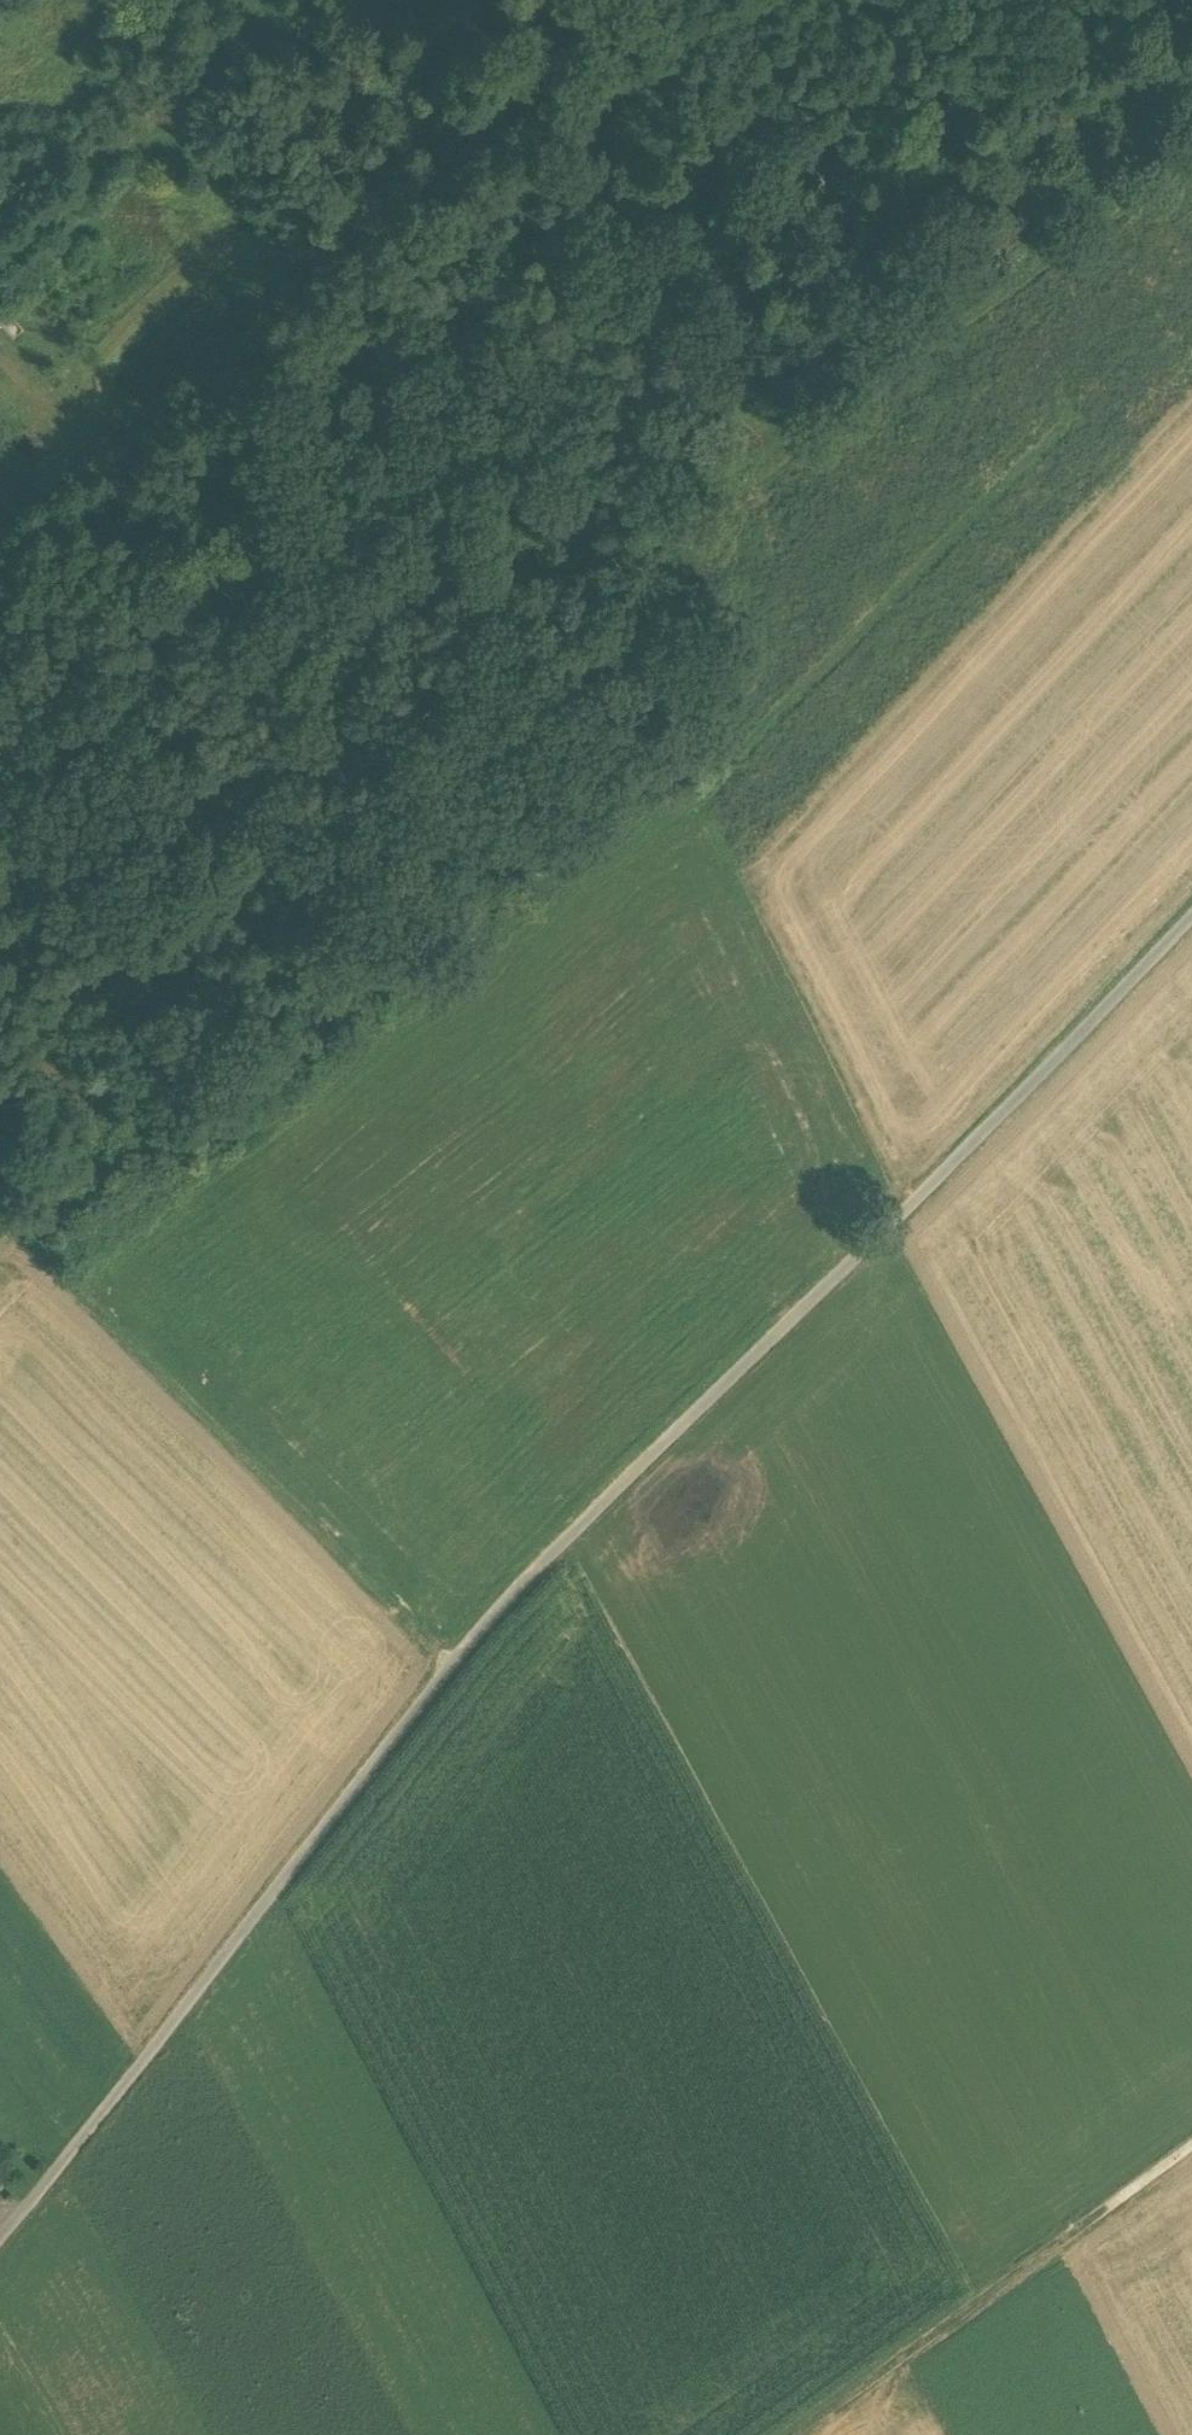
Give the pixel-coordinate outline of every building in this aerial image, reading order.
[(8,312),(0,320),(0,324),(14,338),(24,328),(8,312)]
